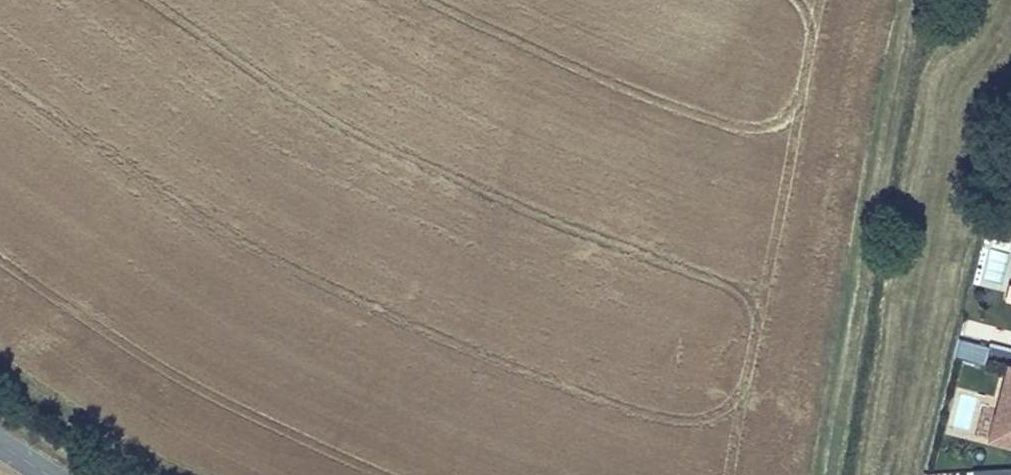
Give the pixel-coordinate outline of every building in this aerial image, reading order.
[(1000,283),(1007,252),(989,247),(982,279),(1000,283)] [(983,365),(988,347),(959,339),(954,358),(983,365)] [(1006,370),(987,443),(1010,449),(1010,371),(1006,370)]
